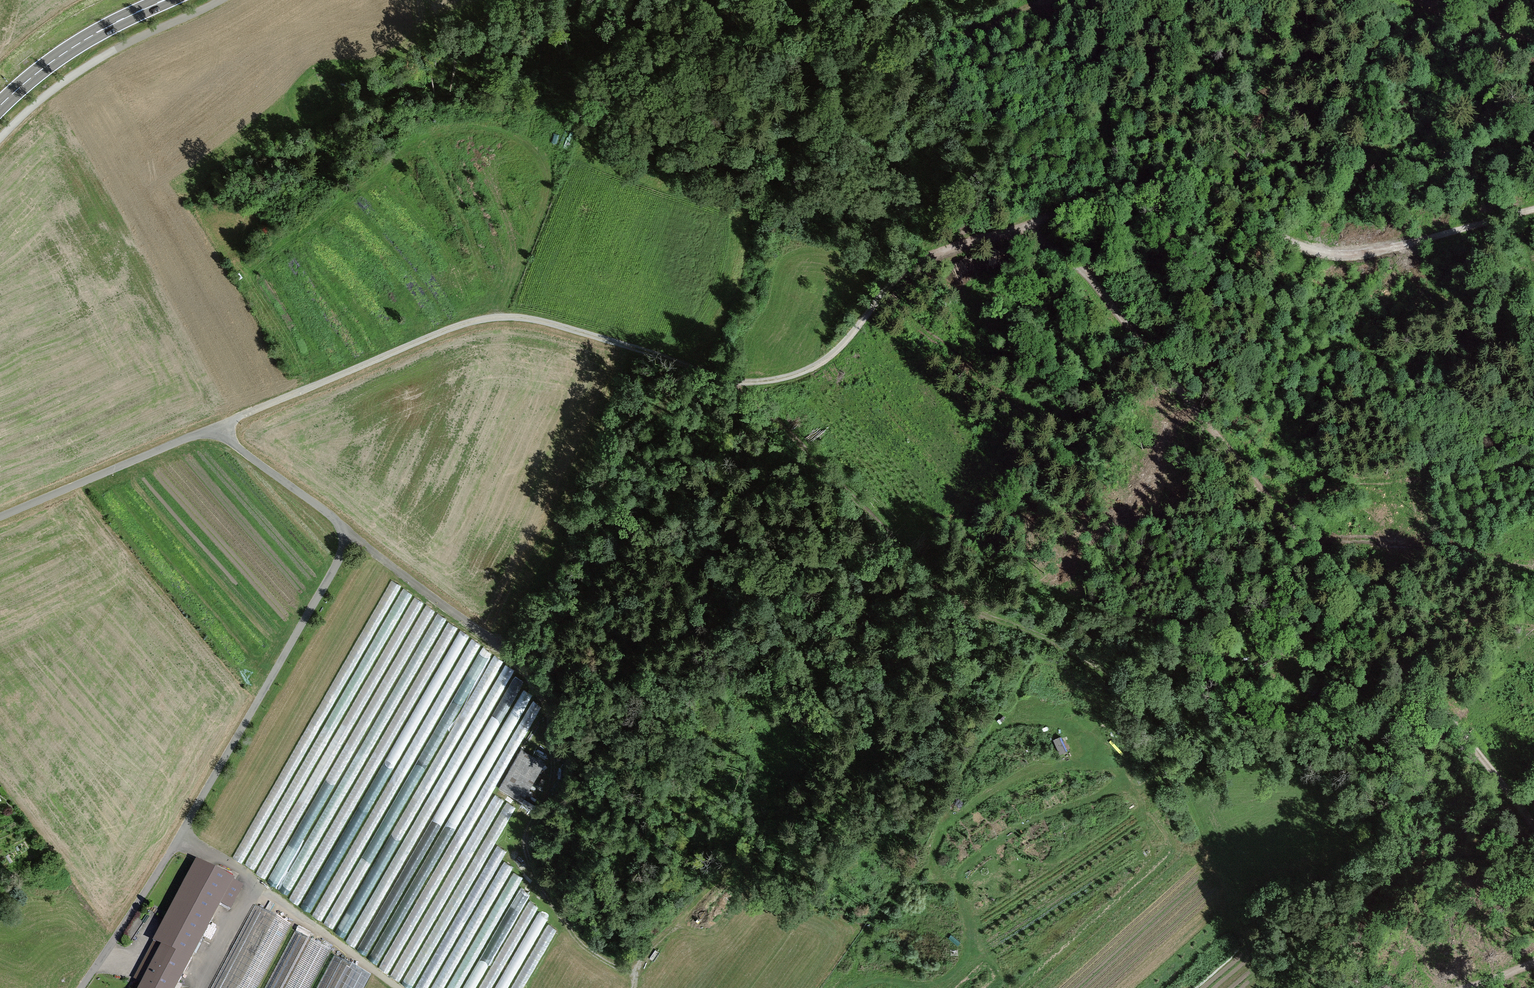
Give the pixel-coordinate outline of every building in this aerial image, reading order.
[(544,761),(522,748),(499,788),(521,801),(544,761)] [(221,904),(230,909),(243,885),(234,881),(235,879),(196,859),(134,977),(141,981),(138,987),(177,987),(221,904)] [(328,942),(292,927),(265,987),(308,987),(328,942)] [(310,987),(354,987),(363,968),(326,952),(310,987)]
